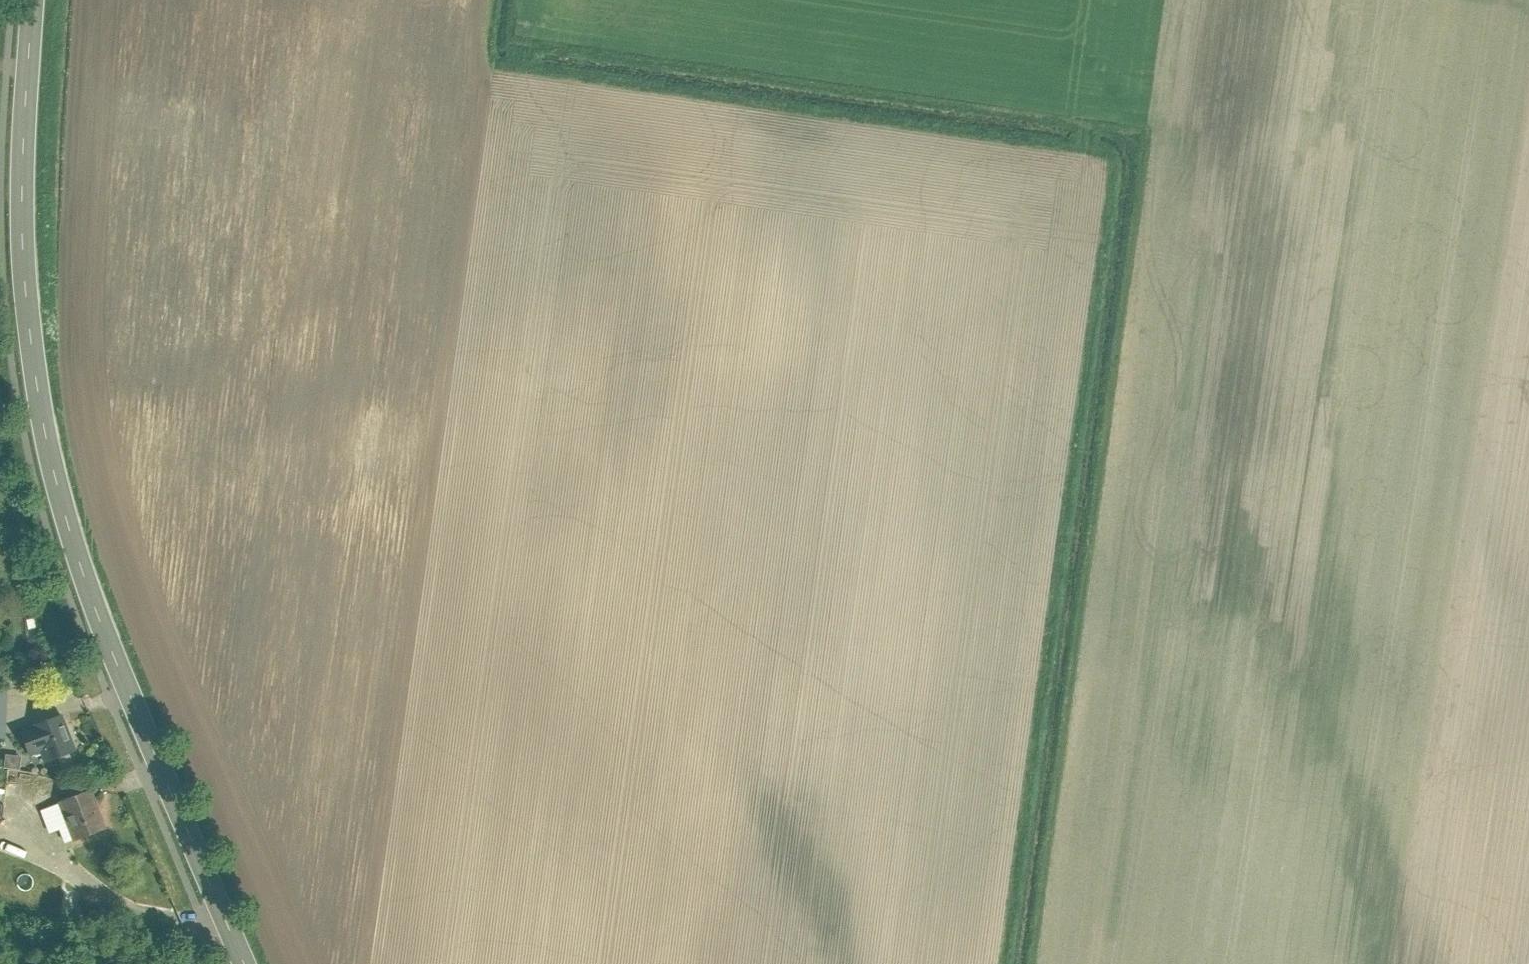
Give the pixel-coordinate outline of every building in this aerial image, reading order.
[(33,754),(59,744),(42,700),(11,713),(18,728),(0,735),(0,736),(5,748),(27,739),(33,754)] [(37,793),(57,837),(89,822),(68,779),(37,793)]
